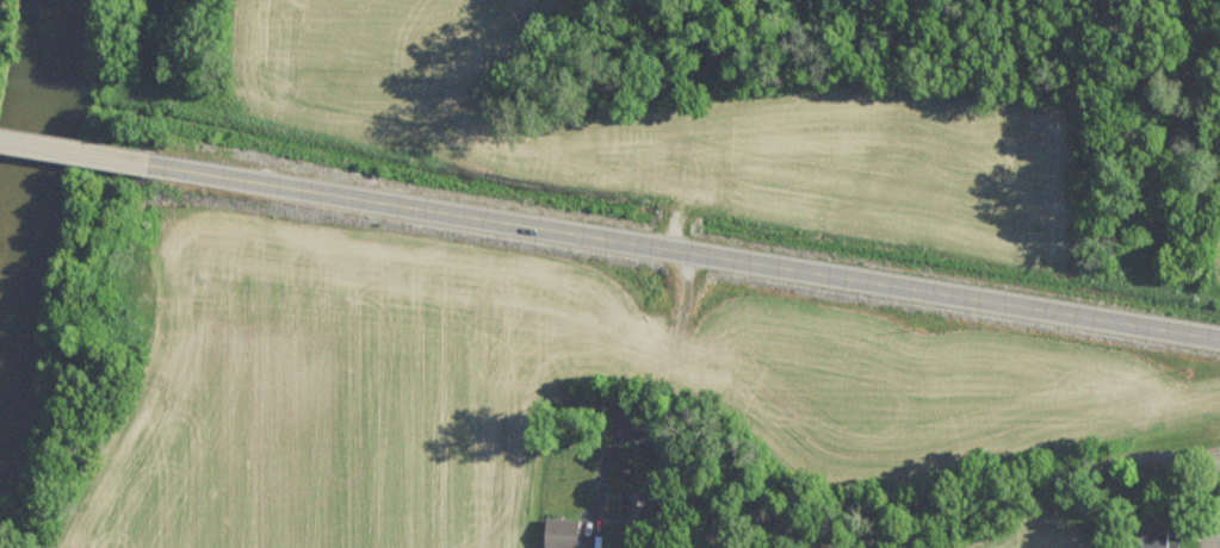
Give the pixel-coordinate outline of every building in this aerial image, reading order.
[(616,492),(616,520),(648,520),(648,492),(616,492)] [(574,520),(540,518),(539,547),(573,547),(574,520)] [(1174,542),(1162,542),(1162,532),(1127,533),(1127,547),(1175,547),(1174,542)]
